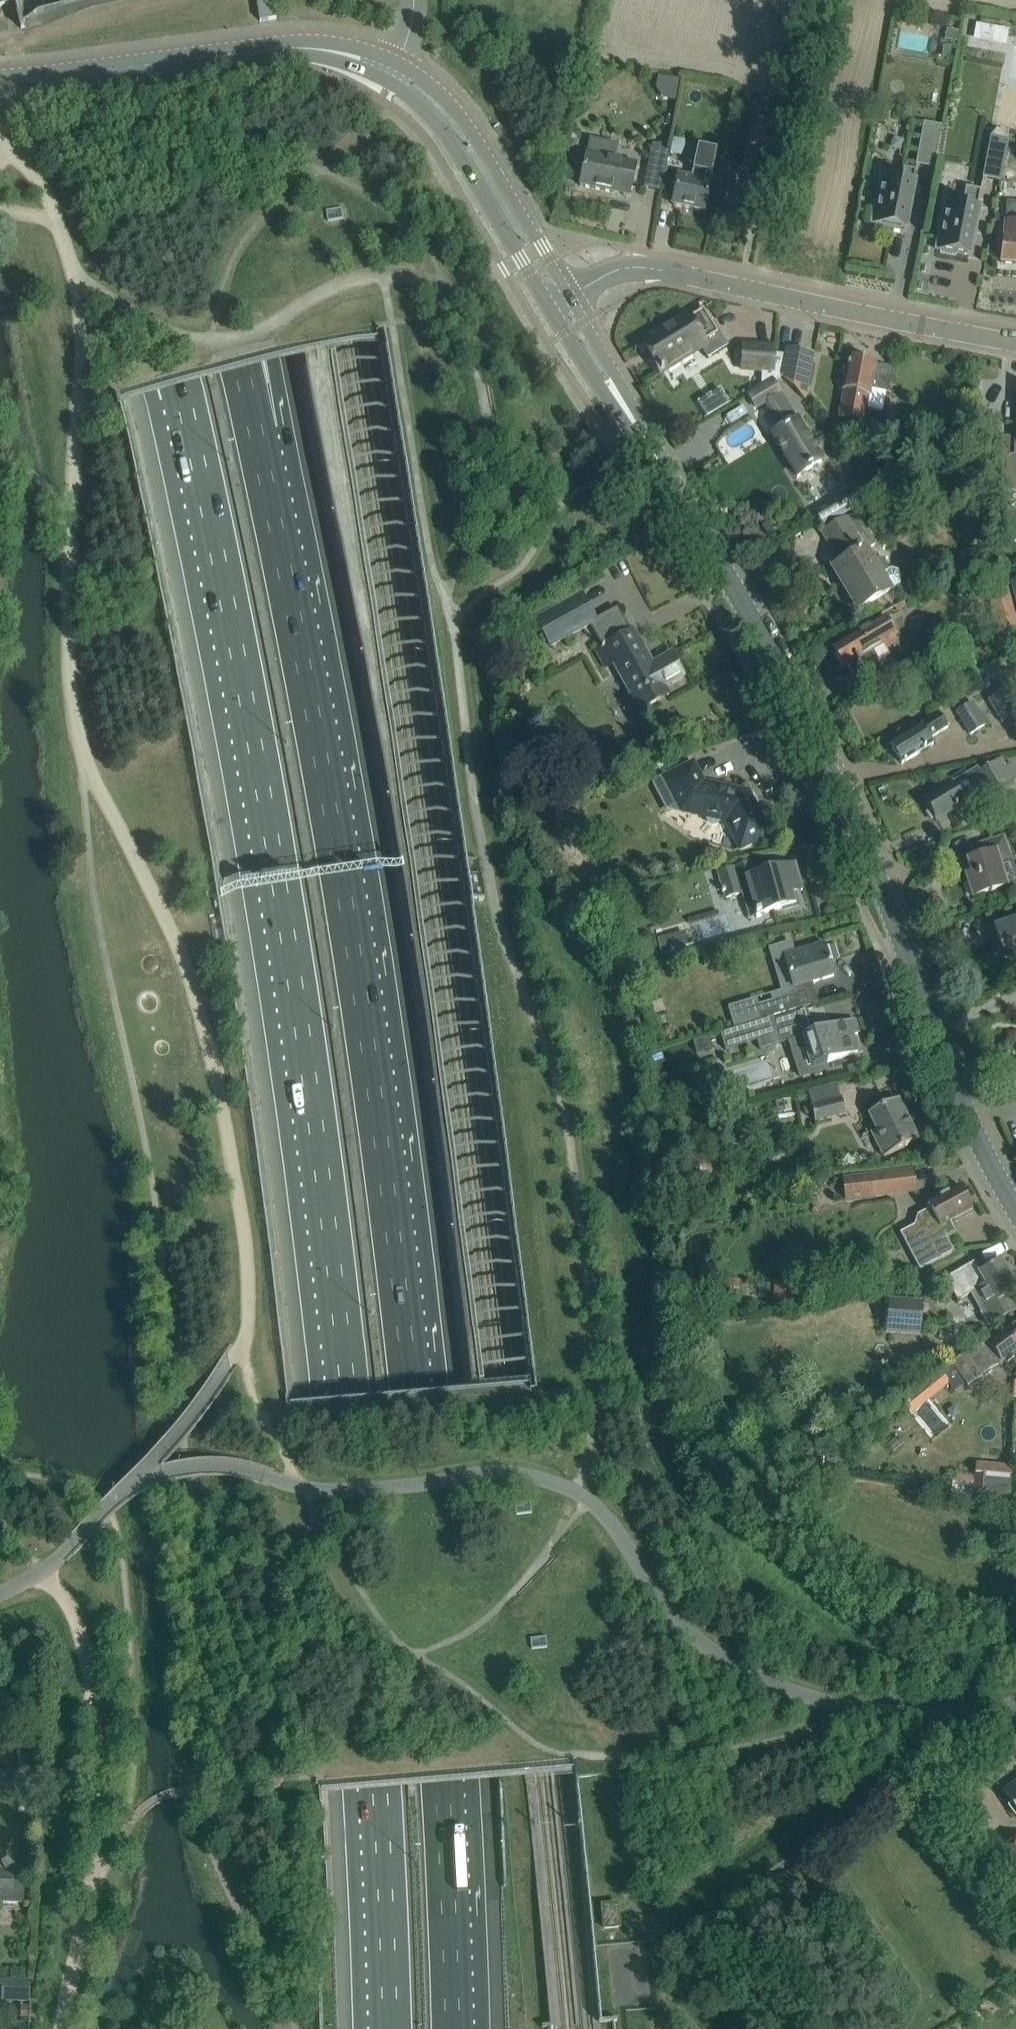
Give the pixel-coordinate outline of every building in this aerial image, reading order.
[(272,0),(255,0),(259,23),(276,21),(272,0)] [(997,30),(994,45),(1006,47),(1008,32),(997,30)] [(762,149),(767,123),(752,120),(747,146),(762,149)] [(923,123),(915,166),(933,169),(941,127),(923,123)] [(1008,140),(990,137),(982,179),(1000,182),(1008,140)] [(673,139),(670,154),(682,157),(685,141),(673,139)] [(586,153),(579,186),(629,196),(636,163),(614,159),(617,145),(589,140),(586,153)] [(662,190),(670,151),(651,147),(644,187),(662,190)] [(769,176),(773,155),(746,150),(743,164),(758,166),(756,174),(769,176)] [(703,212),(714,157),(696,154),(692,177),(678,174),(672,205),(703,212)] [(749,221),(755,195),(741,193),(746,172),(732,169),(722,216),(749,221)] [(882,176),(872,224),(875,225),(875,227),(892,230),(892,228),(904,230),(915,171),(903,169),(900,180),(882,176)] [(956,256),(956,254),(968,256),(981,191),(968,189),(966,199),(947,196),(936,250),(939,251),(939,253),(956,256)] [(341,207),(327,210),(328,220),(343,218),(341,207)] [(1004,223),(1000,263),(1015,264),(1015,224),(1004,223)] [(728,346),(713,321),(710,323),(702,310),(688,319),(686,316),(657,333),(661,339),(645,348),(660,373),(700,348),(707,359),(728,346)] [(781,375),(784,355),(774,354),(775,348),(743,346),(742,370),(762,370),(762,387),(771,382),(781,375)] [(805,398),(813,354),(786,349),(784,355),(781,375),(805,398)] [(888,393),(893,368),(874,365),(875,363),(849,358),(838,418),(864,423),(866,409),(882,412),(886,392),(888,393)] [(791,413),(771,382),(762,387),(748,396),(755,408),(769,400),(786,428),(772,436),(797,477),(823,461),(793,412),(791,413)] [(724,385),(702,395),(711,413),(732,403),(724,385)] [(1005,457),(1006,490),(1015,490),(1015,456),(1005,457)] [(855,490),(844,497),(852,510),(863,503),(855,490)] [(829,504),(814,512),(822,527),(837,518),(829,504)] [(861,509),(822,533),(840,564),(833,569),(857,609),(892,588),(899,584),(901,577),(898,572),(891,569),(887,571),(888,566),(884,559),(879,558),(874,561),(867,549),(880,542),(861,509)] [(1006,586),(986,592),(989,605),(1010,599),(1006,586)] [(683,677),(671,654),(652,664),(633,630),(630,632),(616,608),(595,620),(581,595),(535,621),(550,647),(590,625),(601,646),(600,646),(601,648),(594,652),(601,664),(608,660),(628,695),(622,699),(632,715),(658,700),(654,693),(683,677)] [(996,632),(1015,626),(1015,622),(1014,613),(993,618),(996,632)] [(873,651),(897,636),(884,616),(831,648),(843,668),(847,666),(854,676),(879,661),(873,651)] [(987,699),(1002,723),(1015,715),(1015,697),(1009,686),(987,699)] [(989,723),(983,712),(980,714),(973,701),(957,710),(971,734),(989,723)] [(933,744),(930,739),(948,727),(939,712),(889,744),(901,764),(933,744)] [(1002,757),(1001,758),(978,771),(976,768),(922,800),(935,821),(965,804),(961,797),(984,783),(991,794),(1014,780),(1002,757)] [(768,834),(754,806),(751,805),(747,796),(747,793),(706,784),(703,785),(692,764),(655,784),(669,811),(685,803),(701,806),(699,815),(705,817),(707,822),(712,826),(717,825),(721,821),(726,822),(740,849),(768,834)] [(1007,886),(1000,863),(1012,860),(1004,837),(970,848),(974,859),(961,863),(972,897),(1007,886)] [(798,905),(794,892),(795,892),(787,865),(754,875),(750,863),(717,872),(724,899),(742,894),(748,917),(783,907),(784,909),(798,905)] [(697,941),(733,930),(727,910),(691,921),(697,941)] [(995,928),(1005,958),(1015,955),(1015,921),(995,928)] [(687,946),(683,933),(657,941),(660,953),(687,946)] [(834,976),(829,962),(833,961),(828,945),(825,947),(824,945),(798,953),(795,945),(784,948),(787,957),(784,958),(795,994),(756,1006),(760,1020),(818,1002),(812,983),(834,976)] [(812,1033),(804,1010),(773,1019),(772,1017),(720,1033),(724,1050),(757,1040),(760,1049),(780,1043),(790,1074),(857,1053),(851,1036),(857,1034),(853,1020),(812,1033)] [(709,1037),(692,1042),(696,1053),(712,1048),(709,1037)] [(739,1082),(777,1076),(774,1059),(737,1065),(739,1082)] [(846,1113),(842,1098),(811,1106),(815,1121),(846,1113)] [(918,1140),(897,1099),(867,1114),(875,1130),(870,1133),(883,1158),(918,1140)] [(915,1191),(912,1168),(843,1177),(846,1200),(915,1191)] [(954,1252),(947,1238),(956,1233),(956,1232),(951,1234),(949,1232),(951,1227),(948,1222),(971,1210),(959,1187),(928,1203),(930,1208),(918,1214),(914,1225),(918,1231),(903,1238),(919,1270),(954,1252)] [(1000,1260),(980,1272),(974,1261),(945,1278),(946,1280),(938,1284),(945,1295),(952,1291),(958,1301),(970,1294),(988,1326),(1015,1310),(1007,1296),(1015,1291),(1015,1287),(1000,1260)] [(920,1334),(923,1302),(888,1299),(885,1331),(920,1334)] [(1015,1350),(1015,1324),(1008,1330),(1007,1328),(950,1363),(940,1370),(955,1390),(965,1384),(967,1386),(1002,1361),(1007,1362),(1015,1356),(1015,1351),(1015,1350)] [(523,1339),(523,1336),(477,1342),(477,1344),(523,1339)] [(525,1360),(525,1357),(479,1363),(480,1366),(525,1360)] [(940,1406),(925,1414),(934,1430),(949,1422),(940,1406)] [(1014,1464),(978,1462),(977,1487),(1013,1489),(1014,1464)] [(529,1509),(514,1510),(516,1520),(530,1519),(529,1509)] [(1003,1607),(1012,1618),(1015,1615),(1015,1596),(1003,1607)] [(545,1644),(530,1646),(531,1656),(546,1655),(545,1644)] [(1004,1792),(1015,1810),(1015,1784),(1004,1792)] [(13,1877),(13,1876),(0,1875),(0,1902),(25,1902),(25,1877),(13,1877)] [(617,1904),(602,1905),(604,1928),(619,1927),(617,1904)] [(2,1995),(2,2001),(30,2002),(31,1982),(3,1981),(0,1981),(0,1995),(2,1995)]
